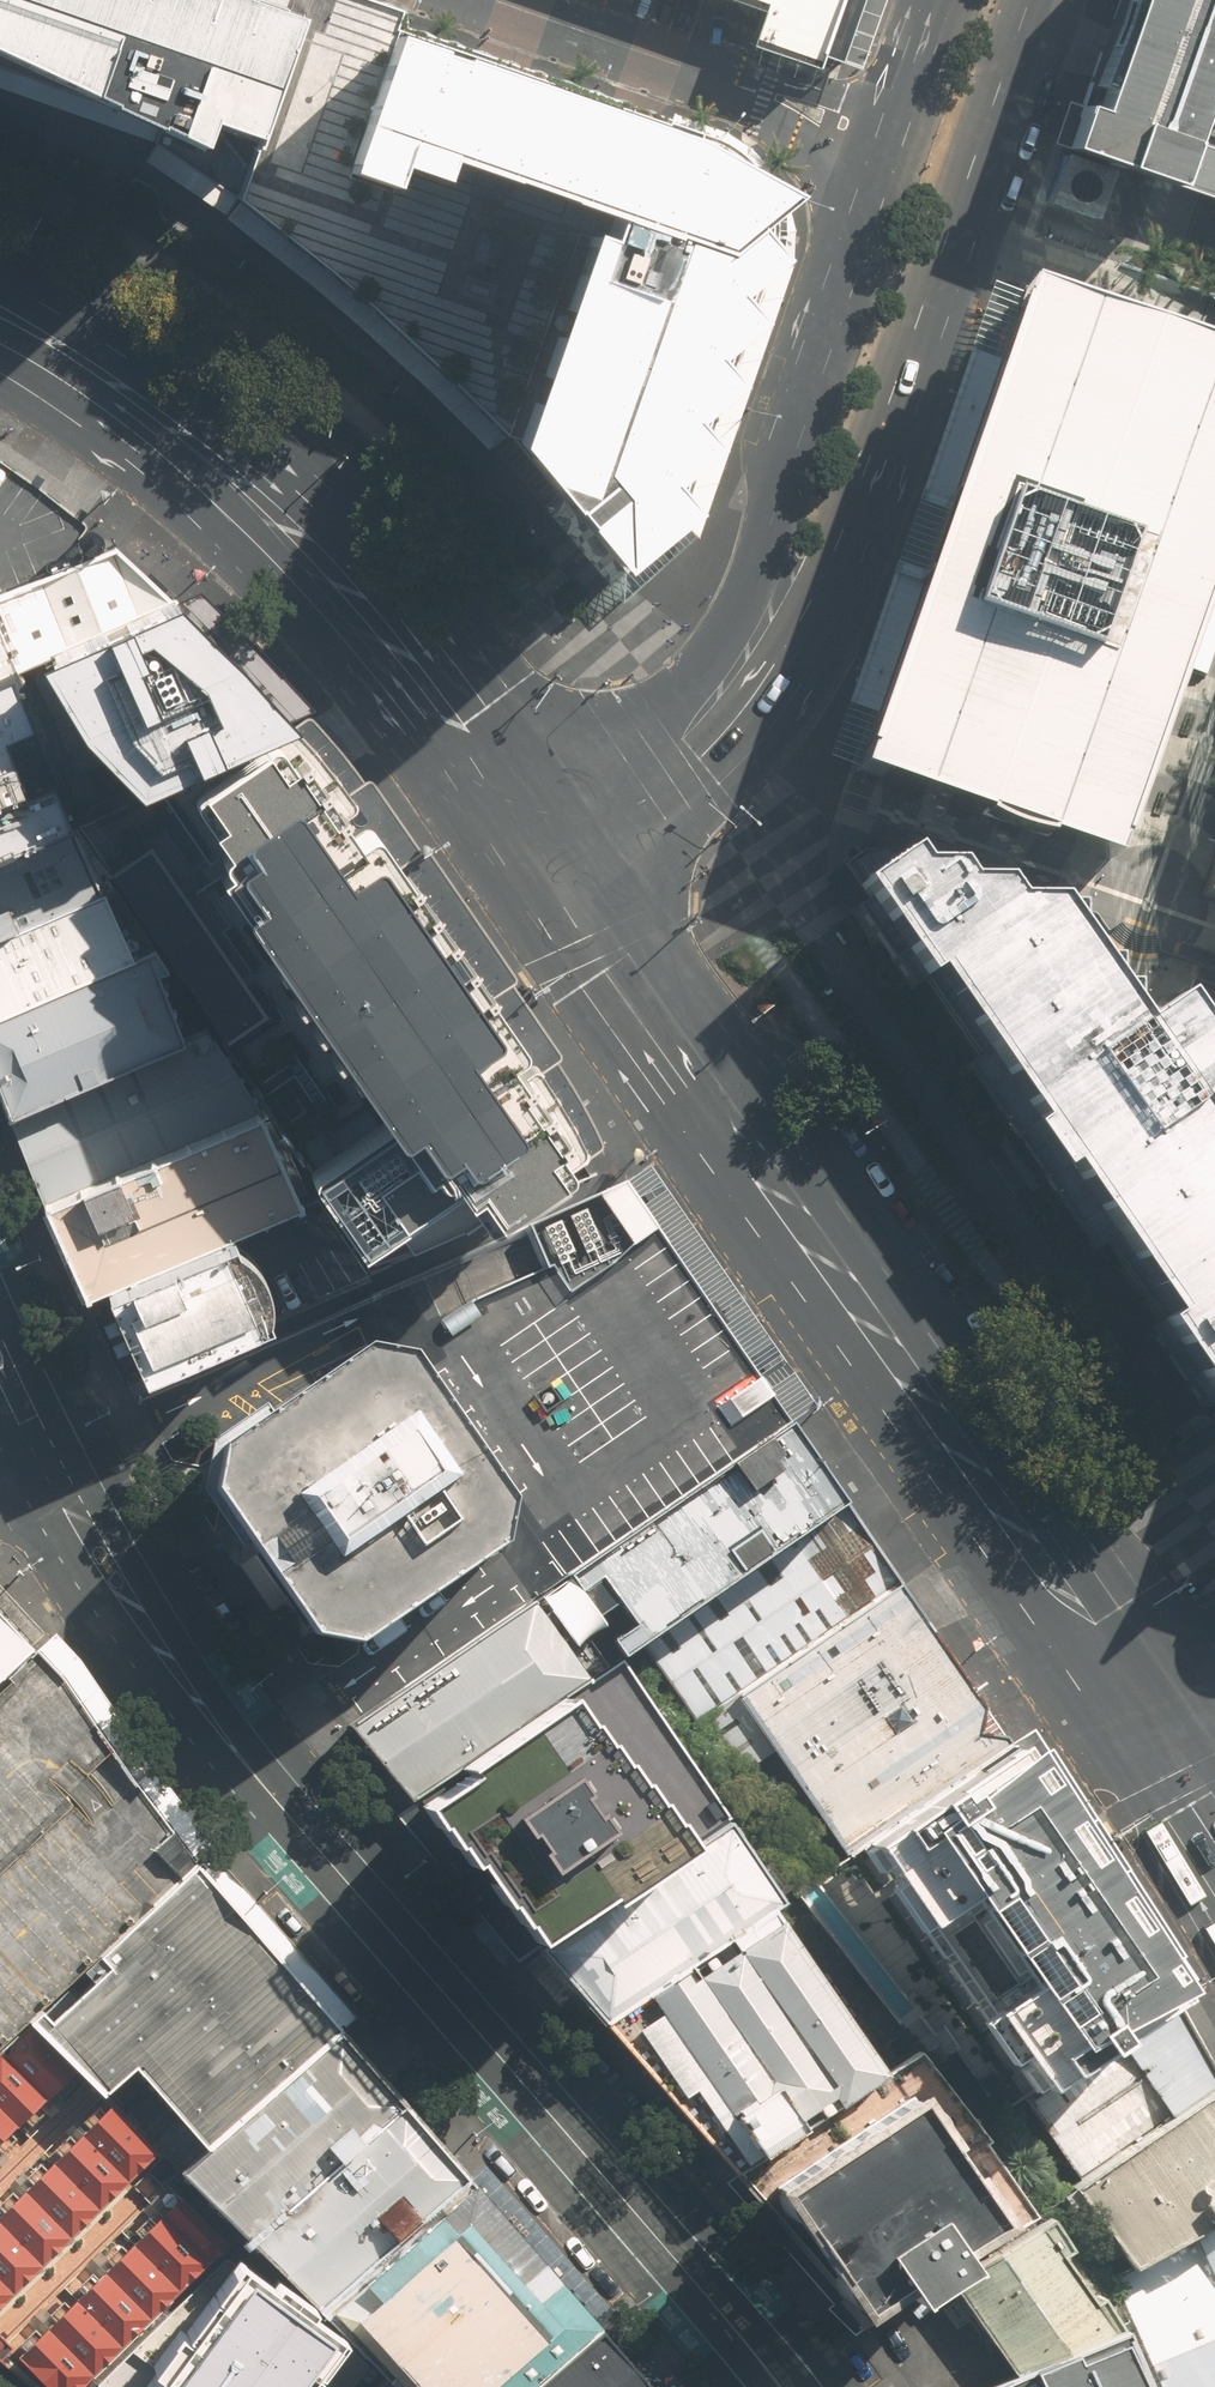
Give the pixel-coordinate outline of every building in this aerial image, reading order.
[(160,142),(241,197),(307,7),(310,0),(0,0),(0,69),(160,142)] [(622,569),(682,519),(715,424),(774,258),(778,227),(774,204),(755,176),(734,156),(692,135),(634,115),(497,67),(397,32),(405,10),(373,4),(363,0),(310,0),(307,7),(241,197),(345,283),(443,372),(508,437),(514,444),(622,569)] [(817,68),(841,0),(733,0),(743,4),(764,11),(752,47),(817,68)] [(1073,154),(1214,203),(1214,151),(1190,141),(1214,71),(1214,0),(1128,0),(1073,154)] [(1057,199),(1096,213),(1111,171),(1072,158),(1057,199)] [(1214,564),(1214,342),(1209,359),(1025,291),(866,733),(853,768),(1114,860),(1208,584),(1214,564)] [(4,528),(23,579),(115,543),(98,530),(89,523),(61,496),(0,457),(0,526),(4,528)] [(111,548),(0,595),(0,620),(19,667),(41,657),(171,594),(111,548)] [(144,783),(294,723),(229,649),(171,594),(41,657),(83,725),(144,783)] [(13,673),(0,643),(0,678),(13,673)] [(0,678),(0,849),(70,818),(51,779),(27,789),(4,736),(33,723),(13,673),(0,678)] [(599,1142),(294,723),(200,782),(195,791),(196,797),(227,843),(223,849),(224,854),(229,860),(219,867),(383,1111),(313,1163),(361,1236),(398,1217),(418,1243),(489,1207),(498,1210),(504,1208),(596,1146),(599,1142)] [(70,818),(0,849),(0,934),(102,889),(70,818)] [(1214,900),(1214,845),(1199,894),(1214,900)] [(913,852),(861,887),(1204,1394),(1214,1410),(1214,1130),(1197,1103),(1214,1090),(1214,1047),(1208,1037),(1180,998),(1141,1024),(1055,901),(1013,900),(1003,882),(967,882),(957,866),(922,867),(913,852)] [(133,954),(102,889),(0,934),(0,1012),(133,954)] [(143,950),(133,954),(0,1012),(0,1085),(12,1112),(181,1038),(143,950)] [(257,1109),(205,1028),(181,1038),(12,1112),(47,1199),(257,1109)] [(257,1109),(47,1199),(87,1292),(297,1202),(257,1109)] [(637,1207),(622,1186),(373,1296),(384,1312),(416,1359),(511,1504),(546,1543),(569,1569),(789,1421),(781,1408),(637,1207)] [(229,1234),(106,1287),(144,1371),(269,1316),(266,1310),(266,1290),(262,1273),(256,1259),(243,1246),(232,1240),(229,1234)] [(359,1642),(503,1544),(511,1504),(416,1359),(368,1350),(219,1441),(213,1473),(208,1493),(316,1634),(359,1642)] [(640,1636),(844,1500),(834,1487),(789,1421),(569,1569),(536,1591),(572,1644),(606,1622),(599,1611),(616,1600),(631,1622),(614,1633),(624,1647),(640,1636)] [(901,1581),(844,1500),(640,1636),(734,1767),(776,1746),(740,1690),(901,1581)] [(1016,1747),(901,1581),(740,1690),(776,1746),(850,1854),(873,1843),(1016,1747)] [(588,1682),(531,1602),(355,1725),(411,1805),(425,1795),(588,1682)] [(35,1653),(0,1621),(0,1686),(35,1653)] [(35,1653),(0,1686),(0,2047),(31,2019),(198,1863),(152,1801),(83,1708),(66,1685),(35,1653)] [(588,1682),(425,1795),(469,1858),(477,1853),(536,1938),(721,1811),(620,1660),(588,1682)] [(1182,1988),(1018,1745),(1016,1747),(873,1843),(986,2011),(974,2019),(1001,2059),(1008,2054),(1032,2089),(1113,2035),(1169,1997),(1182,1988)] [(727,1824),(537,1954),(606,2028),(770,1909),(782,1901),(727,1824)] [(334,2032),(198,1863),(31,2019),(104,2094),(138,2068),(209,2145),(334,2032)] [(882,2075),(770,1909),(606,2028),(737,2173),(882,2075)] [(1169,1997),(1113,2035),(1119,2041),(1030,2104),(1083,2178),(1214,2091),(1214,2078),(1169,1997)] [(0,2055),(0,2362),(12,2373),(23,2362),(50,2386),(81,2386),(213,2257),(137,2173),(157,2151),(111,2103),(99,2117),(30,2027),(0,2055)] [(463,2174),(334,2032),(209,2145),(182,2170),(311,2311),(337,2288),(463,2174)] [(994,2215),(904,2086),(767,2182),(857,2310),(897,2283),(907,2297),(960,2260),(949,2246),(994,2215)] [(1083,2178),(1072,2186),(1137,2270),(1214,2220),(1214,2091),(1083,2178)] [(463,2174),(337,2288),(426,2386),(524,2386),(553,2362),(597,2323),(463,2174)] [(1064,2246),(1044,2219),(947,2279),(1012,2374),(1115,2327),(1094,2295),(1088,2300),(1054,2252),(1064,2246)] [(1137,2270),(1114,2284),(1157,2386),(1214,2386),(1214,2220),(1137,2270)] [(238,2272),(151,2386),(295,2386),(330,2341),(238,2272)] [(597,2323),(553,2362),(524,2386),(652,2386),(597,2323)] [(1115,2327),(1012,2374),(986,2386),(1142,2386),(1115,2327)]
